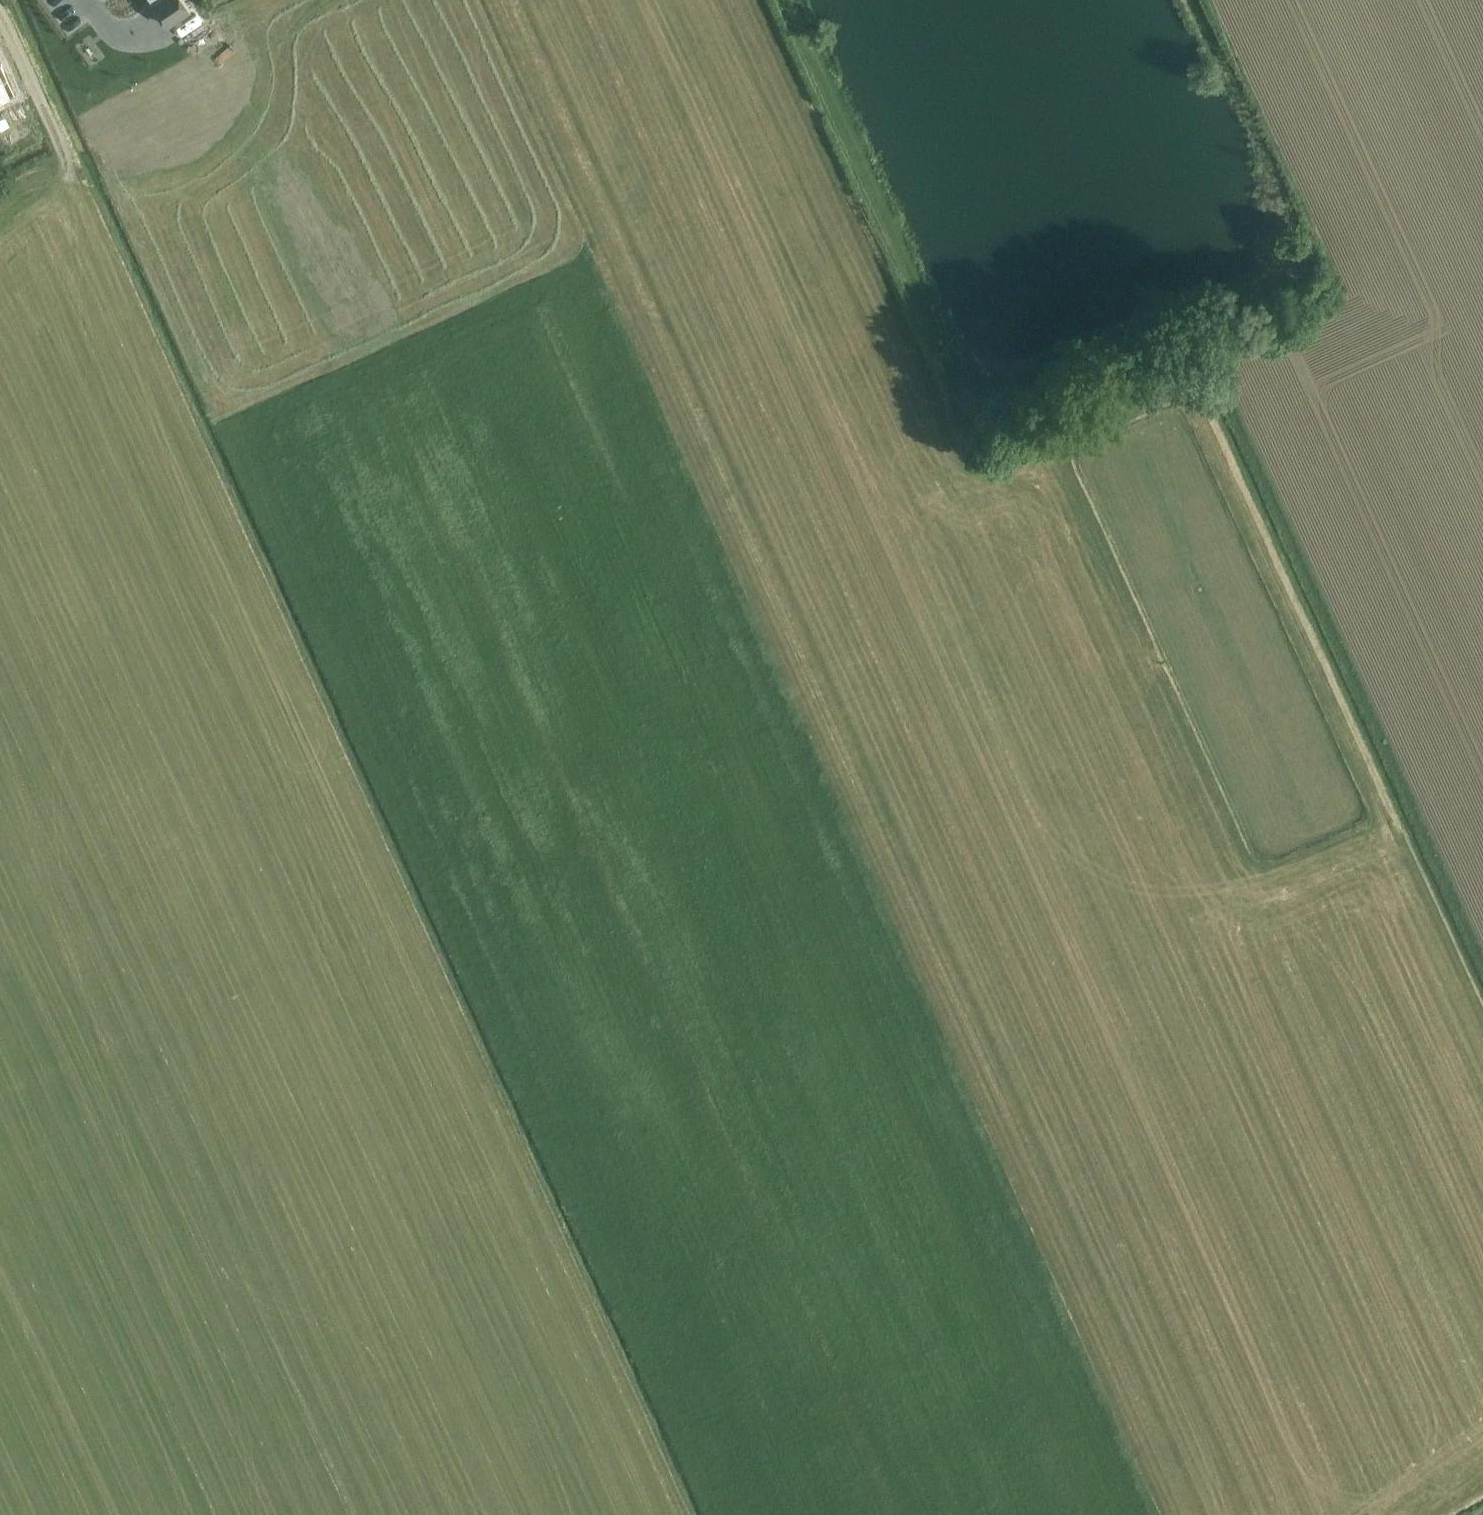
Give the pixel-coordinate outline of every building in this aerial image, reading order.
[(34,5),(59,61),(82,51),(59,0),(46,0),(34,5)] [(154,4),(155,3),(169,23),(190,8),(184,0),(151,0),(154,4)] [(13,83),(0,55),(0,90),(13,83)]
